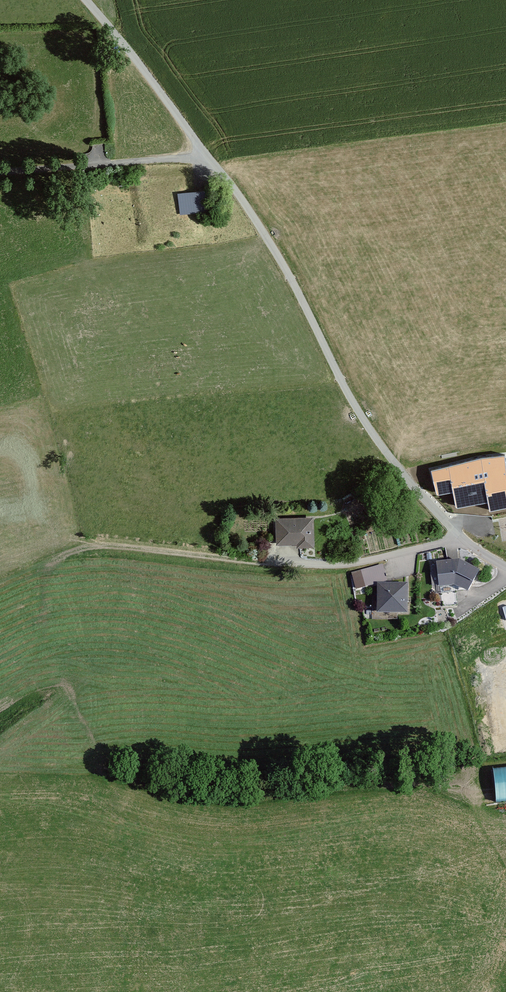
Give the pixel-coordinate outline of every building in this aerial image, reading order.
[(208,212),(205,192),(179,195),(181,215),(208,212)] [(432,471),(437,495),(453,492),(456,509),(487,503),(489,513),(505,509),(505,470),(504,457),(481,458),(432,471)] [(362,490),(349,497),(354,505),(366,498),(362,490)] [(319,538),(317,506),(282,508),(283,534),(302,533),(302,538),(319,538)] [(483,562),(462,553),(439,555),(441,578),(458,577),(473,584),(483,562)] [(394,571),(390,556),(367,562),(372,578),(394,571)] [(412,581),(382,580),(381,611),(411,612),(412,581)] [(497,797),(505,797),(505,761),(495,762),(497,797)]
